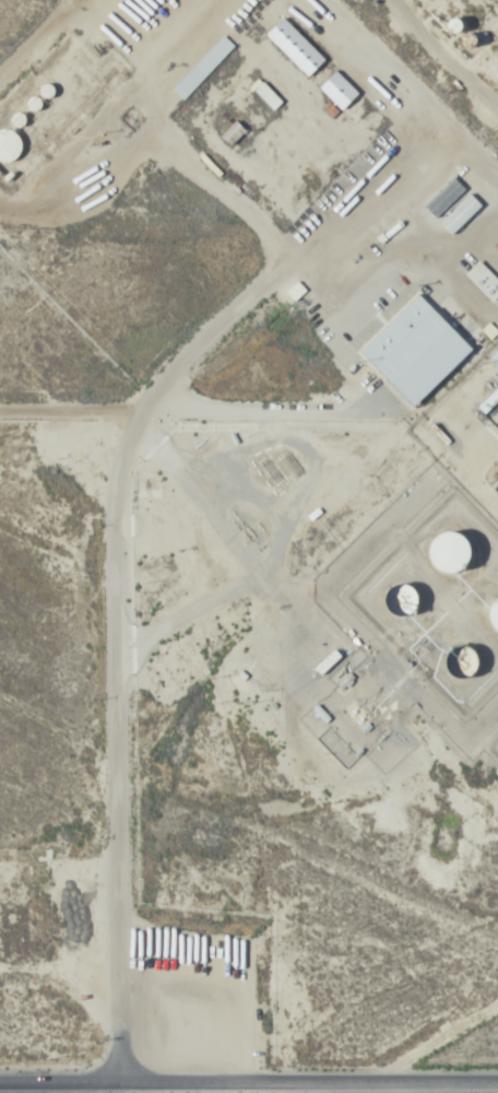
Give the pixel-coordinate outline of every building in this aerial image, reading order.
[(326,60),(284,17),(266,34),(308,78),(326,60)] [(464,48),(480,45),(478,31),(462,34),(464,48)] [(234,46),(222,35),(172,90),(184,101),(234,46)] [(360,94),(336,71),(319,88),(342,112),(360,94)] [(283,101),(262,80),(252,90),(273,111),(283,101)] [(0,130),(0,160),(18,160),(18,130),(0,130)] [(437,219),(466,189),(454,177),(424,206),(437,219)] [(492,302),(497,297),(497,279),(480,261),(465,276),(492,302)] [(361,351),(416,407),(474,349),(419,293),(361,351)] [(485,415),(497,402),(497,386),(477,407),(485,415)] [(467,532),(434,535),(437,573),(470,570),(467,532)] [(399,614),(418,612),(414,584),(395,587),(399,614)] [(487,614),(497,627),(497,605),(487,614)] [(477,672),(480,649),(463,647),(460,670),(477,672)] [(315,668),(321,674),(341,656),(335,650),(315,668)]
